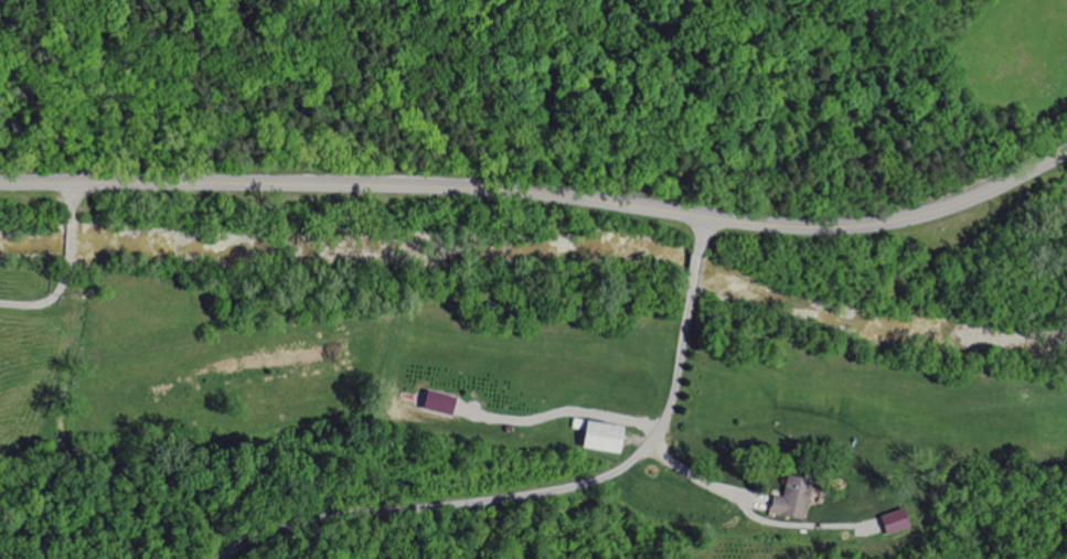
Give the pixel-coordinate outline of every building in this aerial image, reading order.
[(569,419),(568,429),(577,430),(575,448),(613,454),(617,426),(569,419)] [(797,521),(807,482),(781,476),(776,496),(767,494),(763,512),(797,521)] [(879,534),(903,528),(898,509),(874,516),(879,534)]
